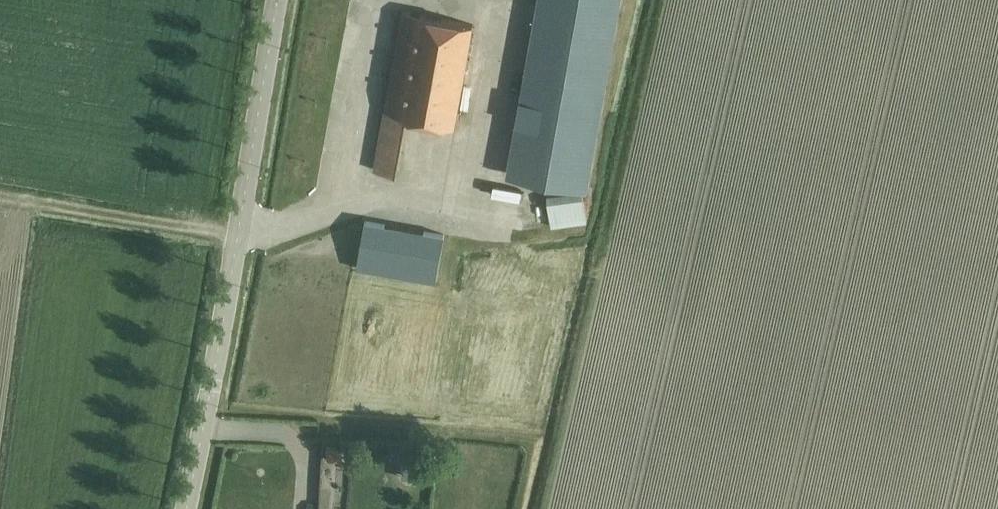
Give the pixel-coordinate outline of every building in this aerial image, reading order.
[(588,186),(621,0),(539,0),(507,172),(588,186)] [(374,169),(394,173),(397,174),(407,116),(455,125),(473,24),(403,11),(374,169)] [(365,220),(357,267),(377,271),(385,224),(365,220)] [(443,234),(385,224),(377,271),(435,281),(443,234)]
